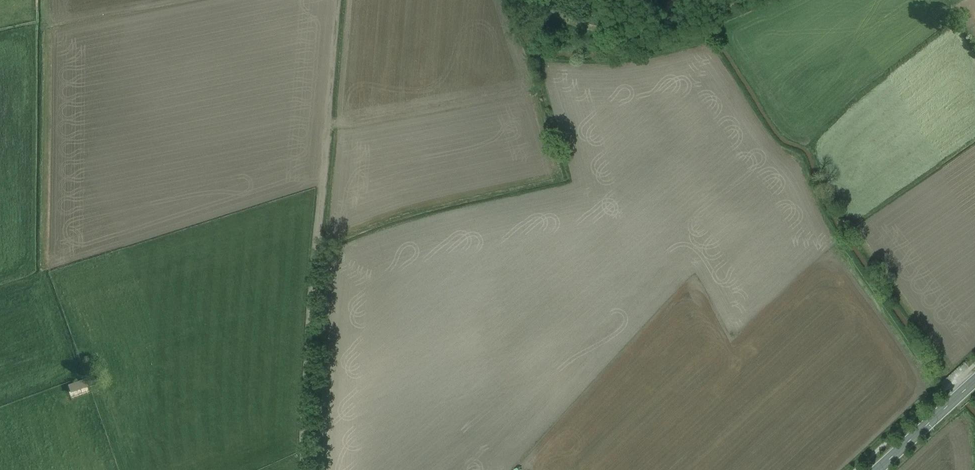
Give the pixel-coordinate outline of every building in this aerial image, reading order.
[(79,397),(97,394),(95,383),(77,386),(79,397)]
